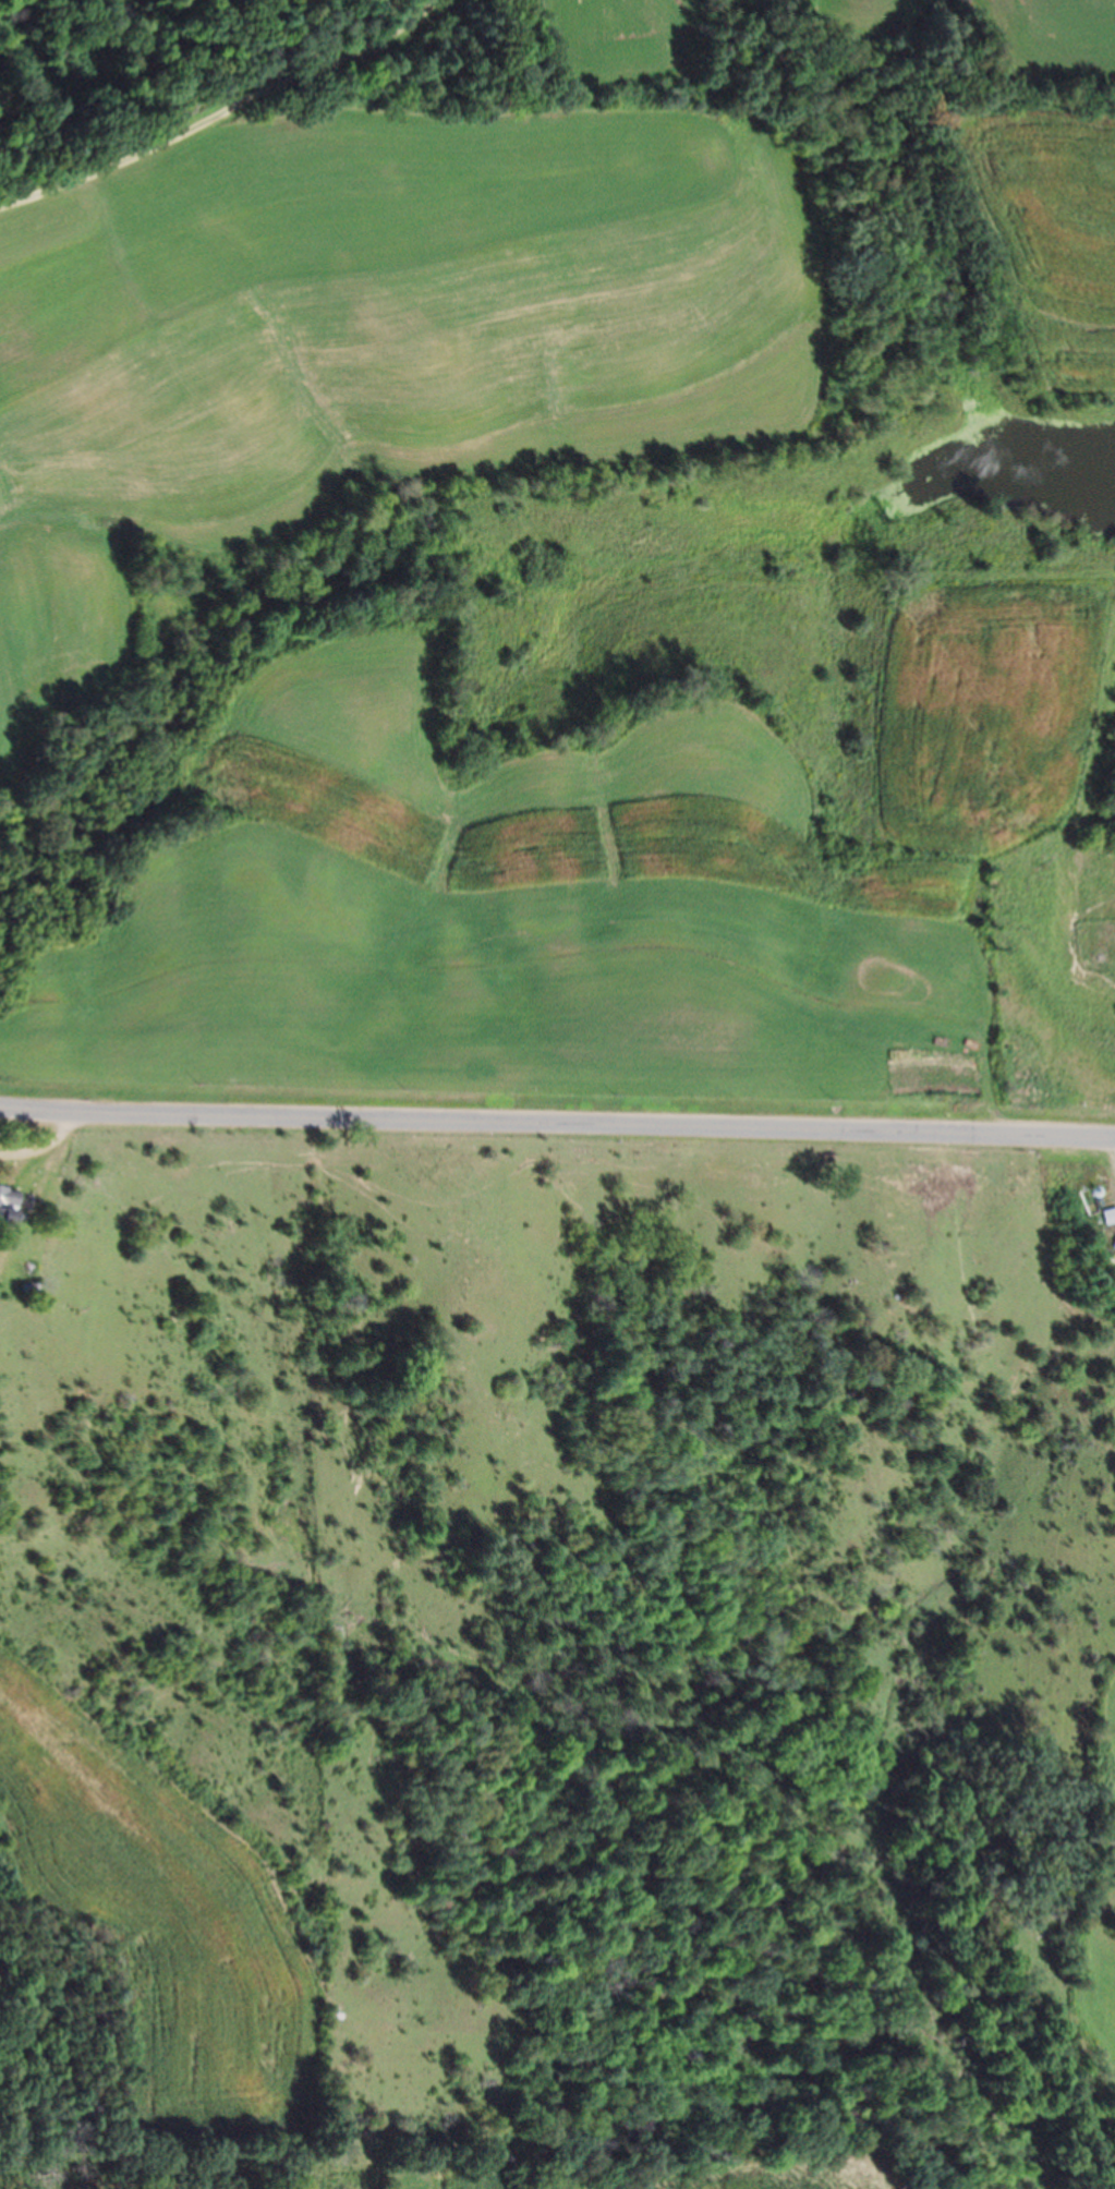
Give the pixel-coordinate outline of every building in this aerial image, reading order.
[(0,1186),(0,1226),(14,1227),(18,1188),(0,1186)]
